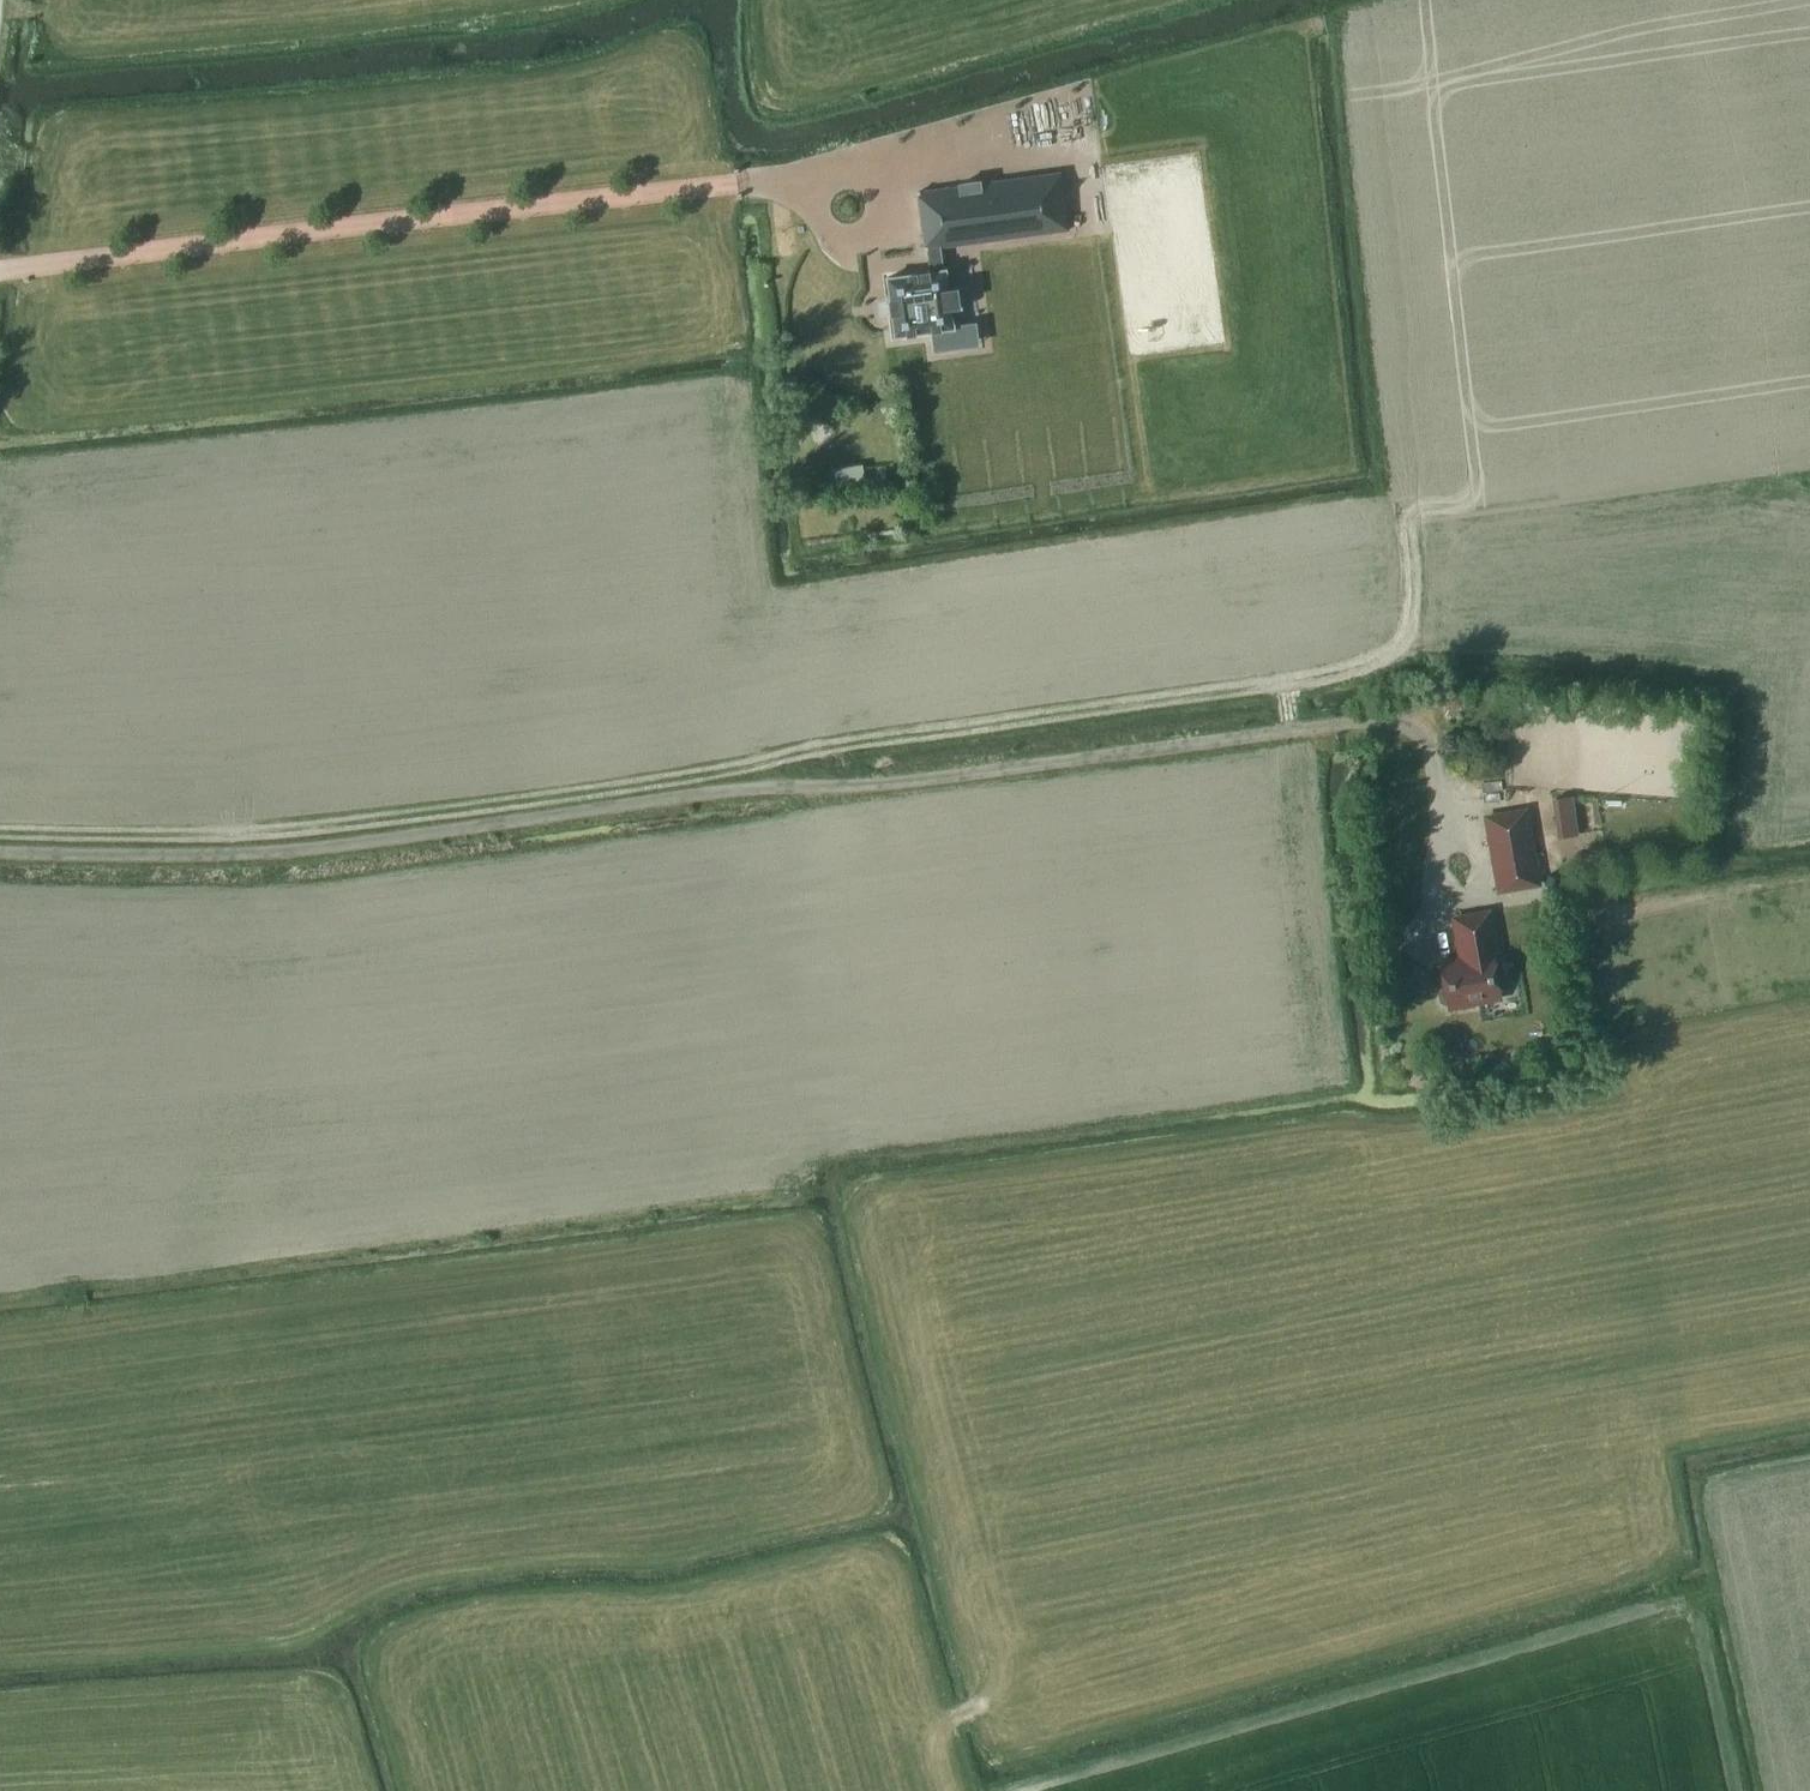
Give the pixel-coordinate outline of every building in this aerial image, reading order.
[(892,315),(893,315),(895,332),(895,335),(899,335),(899,334),(933,330),(936,349),(960,346),(958,326),(954,326),(953,324),(950,307),(958,306),(958,307),(961,307),(958,288),(955,288),(955,289),(948,290),(946,273),(946,269),(943,270),(940,247),(999,238),(998,233),(1066,223),(1067,229),(1069,229),(1061,172),(980,183),(980,181),(960,183),(960,186),(917,191),(925,248),(928,248),(932,272),(891,277),(887,277),(888,280),(891,298),(890,298),(892,315)] [(865,482),(863,463),(834,467),(837,486),(865,482)] [(1564,833),(1584,831),(1582,792),(1561,793),(1564,833)] [(1525,809),(1487,816),(1500,889),(1538,883),(1525,809)] [(1439,991),(1441,1000),(1445,1003),(1448,1003),(1449,1008),(1473,1004),(1473,1002),(1501,997),(1497,973),(1500,972),(1489,911),(1454,917),(1461,958),(1441,961),(1446,987),(1442,987),(1439,991)]
